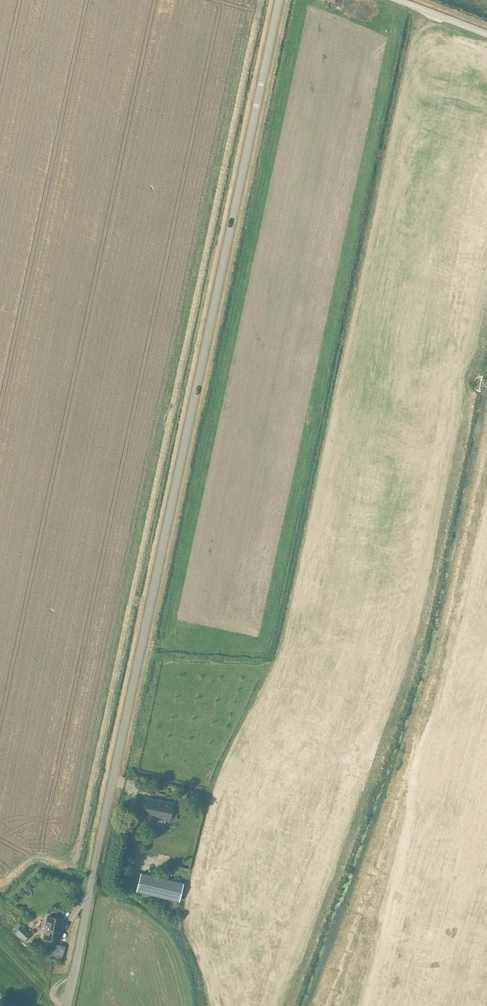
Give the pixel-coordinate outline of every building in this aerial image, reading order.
[(168,823),(172,806),(146,800),(142,817),(168,823)] [(182,883),(141,873),(137,891),(178,901),(182,883)] [(63,919),(46,916),(42,939),(59,942),(63,919)] [(15,932),(25,941),(31,935),(21,926),(15,932)]
